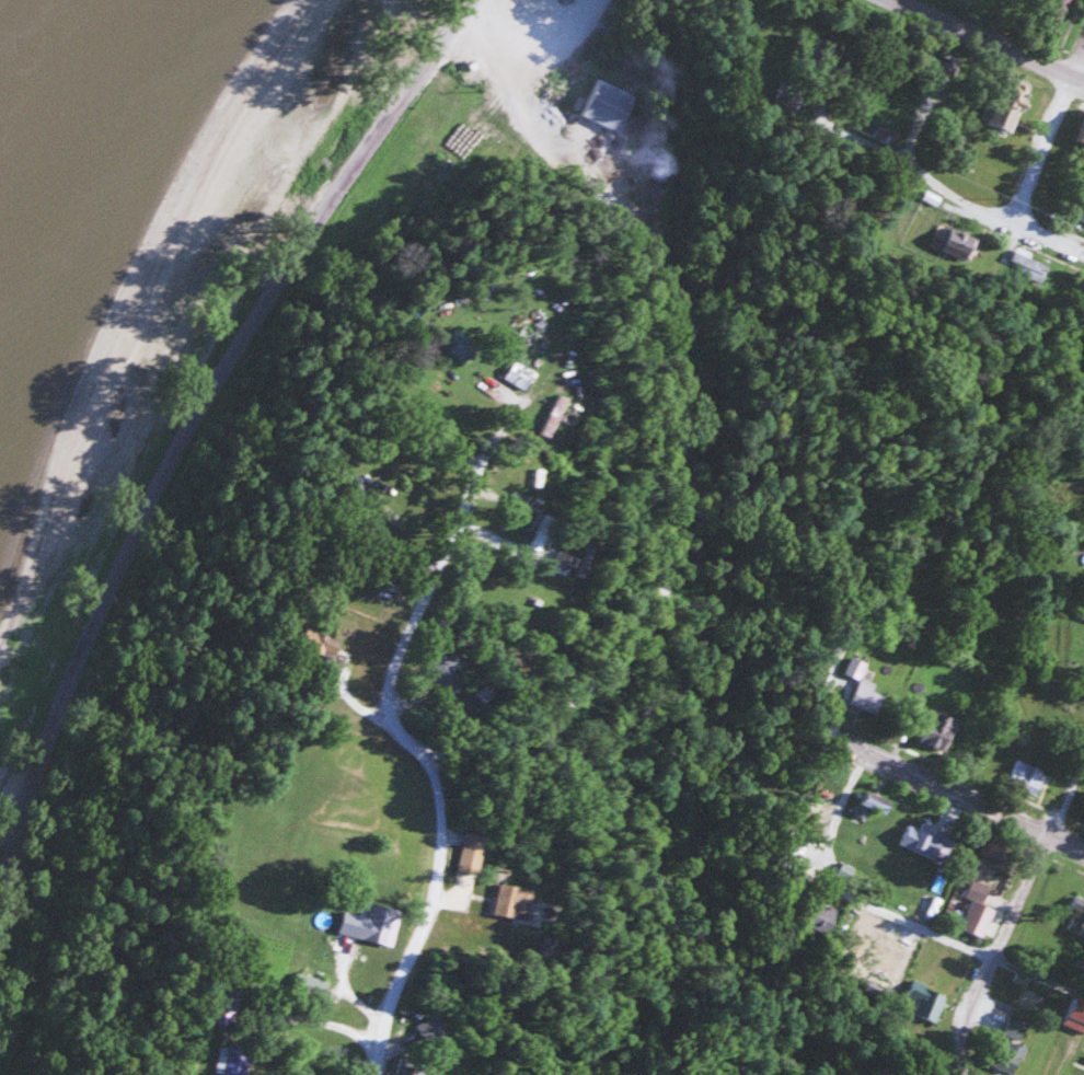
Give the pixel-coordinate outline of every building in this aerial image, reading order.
[(1045,19),(1061,23),(1068,0),(1051,0),(1045,19)] [(1008,75),(986,119),(1011,132),(1033,87),(1008,75)] [(579,115),(616,132),(633,95),(595,78),(579,115)] [(1009,261),(1020,266),(1017,273),(1037,283),(1047,263),(1015,247),(1009,261)] [(478,338),(455,329),(447,350),(470,359),(478,338)] [(503,377),(523,390),(535,372),(515,358),(503,377)] [(302,642),(333,659),(342,642),(311,625),(302,642)] [(428,651),(449,692),(460,686),(452,670),(468,662),(461,647),(444,656),(439,645),(428,651)] [(845,673),(859,678),(850,704),(877,713),(884,694),(873,690),(876,681),(861,676),(866,662),(851,656),(845,673)] [(959,719),(933,708),(920,740),(946,751),(959,719)] [(1007,781),(1035,794),(1046,771),(1018,758),(1007,781)] [(856,814),(866,818),(871,806),(886,813),(892,799),(866,788),(856,814)] [(948,854),(955,835),(922,822),(920,827),(909,822),(900,844),(936,858),(939,850),(948,854)] [(461,866),(480,868),(483,833),(464,831),(461,866)] [(1009,852),(990,842),(981,860),(1000,870),(1009,852)] [(964,897),(982,904),(990,885),(972,878),(964,897)] [(493,913),(524,918),(529,887),(498,882),(493,913)] [(351,935),(366,940),(374,915),(390,921),(398,900),(367,890),(351,935)] [(830,934),(839,910),(818,901),(808,925),(830,934)] [(323,999),(328,980),(297,972),(292,991),(323,999)] [(935,1021),(947,995),(915,980),(903,1006),(935,1021)] [(1083,1033),(1083,999),(1078,995),(1062,1019),(1083,1033)] [(413,1024),(423,1044),(444,1033),(435,1014),(413,1024)] [(1027,1024),(1010,1017),(1003,1032),(1021,1039),(1027,1024)] [(206,1040),(200,1074),(218,1074),(224,1043),(206,1040)] [(1018,1041),(995,1043),(997,1070),(1020,1068),(1018,1041)] [(228,1043),(222,1074),(249,1074),(255,1048),(228,1043)] [(429,1065),(398,1057),(394,1074),(426,1074),(429,1065)]
